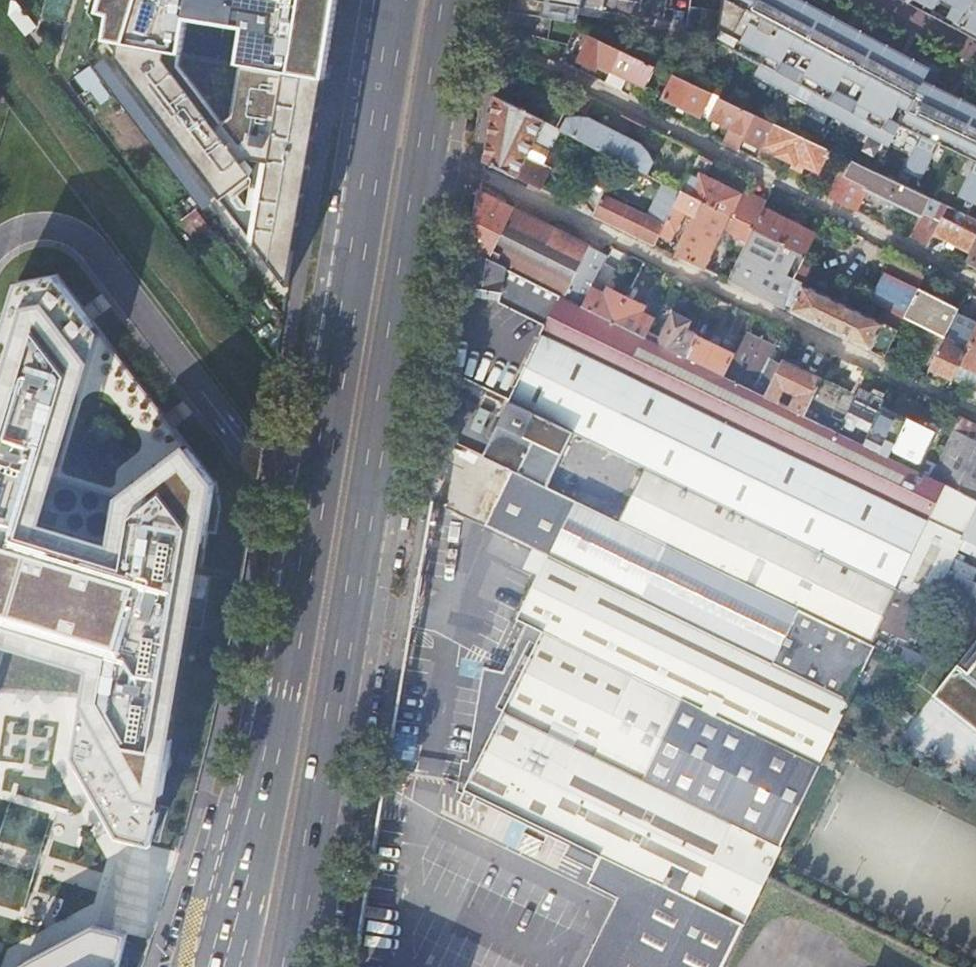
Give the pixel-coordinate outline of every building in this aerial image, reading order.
[(97,13),(108,16),(104,39),(130,43),(181,53),(188,20),(241,30),(235,63),(251,66),(324,79),(337,0),(100,0),(97,13)] [(510,11),(554,18),(556,2),(605,9),(607,0),(511,0),(510,11)] [(938,91),(947,71),(925,59),(921,67),(797,0),(723,0),(718,30),(770,57),(759,76),(894,148),(904,128),(924,138),(908,173),(922,180),(939,145),(975,163),(975,110),(938,91)] [(975,30),(975,0),(919,0),(975,30)] [(609,71),(620,50),(590,36),(579,60),(598,69),(599,66),(609,71)] [(181,53),(130,43),(119,103),(268,296),(292,290),(324,79),(251,66),(235,63),(225,129),(177,78),(181,53)] [(646,88),(656,67),(620,50),(609,71),(605,83),(619,90),(625,78),(646,88)] [(719,96),(674,76),(663,99),(701,117),(702,114),(709,117),(719,96)] [(562,132),(494,96),(486,147),(483,168),(491,171),(494,166),(541,188),(551,169),(543,165),(550,150),(552,151),(562,132)] [(738,151),(743,139),(754,114),(719,96),(709,117),(709,119),(728,129),(722,143),(738,151)] [(817,170),(827,149),(754,114),(743,139),(760,147),(766,135),(771,137),(766,146),(779,152),(777,155),(803,168),(805,164),(817,170)] [(568,119),(562,132),(681,195),(683,192),(693,167),(667,154),(654,162),(650,154),(643,145),(589,118),(568,119)] [(700,154),(693,167),(683,192),(754,227),(764,205),(750,196),(749,200),(740,196),(741,194),(705,177),(713,162),(700,154)] [(934,235),(948,207),(845,157),(826,197),(854,211),(865,189),(921,217),(910,238),(928,247),(934,235)] [(963,199),(975,205),(975,172),(963,199)] [(474,222),(469,252),(559,296),(582,307),(604,263),(608,256),(479,192),(474,222)] [(731,241),(744,248),(753,230),(754,227),(683,192),(681,195),(665,225),(661,232),(672,237),(686,211),(694,215),(674,254),(704,269),(724,230),(734,235),(731,241)] [(661,232),(665,225),(604,195),(594,216),(655,245),(661,232)] [(777,212),(764,205),(754,227),(753,230),(806,257),(816,236),(776,215),(777,212)] [(975,239),(975,221),(967,216),(961,228),(955,224),(957,219),(953,217),(956,211),(948,207),(934,235),(969,253),(975,239)] [(794,282),(806,257),(753,230),(744,248),(741,254),(732,272),(728,280),(786,310),(793,282),(794,282)] [(969,253),(966,259),(975,264),(975,239),(969,253)] [(559,296),(469,252),(465,274),(462,296),(497,301),(544,324),(559,296)] [(732,272),(741,254),(736,252),(727,270),(732,272)] [(879,322),(794,282),(793,282),(786,310),(872,351),(873,350),(885,356),(905,317),(918,289),(924,276),(892,261),(871,304),(884,310),(879,322)] [(617,270),(604,263),(582,307),(613,322),(626,297),(608,288),(617,270)] [(241,523),(58,285),(6,299),(0,320),(0,660),(76,680),(52,758),(100,833),(135,846),(112,934),(74,926),(20,966),(122,966),(241,523)] [(958,310),(918,289),(905,317),(944,337),(958,310)] [(545,325),(510,400),(897,589),(946,485),(863,445),(838,433),(804,416),(789,409),(777,403),(764,397),(722,376),(685,358),(644,338),(613,322),(582,307),(559,296),(545,325)] [(643,305),(626,297),(613,322),(644,338),(654,319),(640,312),(643,305)] [(662,302),(654,319),(644,338),(685,358),(696,336),(685,330),(688,323),(674,314),(676,310),(662,302)] [(965,353),(960,364),(975,372),(975,332),(965,353)] [(731,367),(727,365),(722,376),(764,397),(779,365),(768,360),(774,346),(748,334),(731,367)] [(732,354),(696,336),(685,358),(722,376),(727,365),(732,354)] [(965,353),(942,342),(930,368),(952,380),(960,364),(965,353)] [(781,360),(779,365),(764,397),(777,403),(784,390),(795,395),(789,409),(804,416),(822,381),(781,360)] [(867,371),(856,365),(847,382),(859,388),(863,381),(867,371)] [(824,378),(822,381),(804,416),(838,433),(856,394),(824,378)] [(870,384),(863,381),(859,388),(856,394),(838,433),(863,445),(889,393),(881,390),(878,397),(866,391),(870,384)] [(965,396),(975,402),(975,384),(965,396)] [(483,455),(511,469),(547,487),(567,445),(612,467),(600,491),(627,504),(618,522),(797,609),(870,645),(897,589),(510,400),(483,455)] [(961,417),(930,477),(946,485),(975,499),(975,424),(961,417)] [(907,419),(889,456),(915,468),(918,462),(920,463),(929,446),(934,448),(943,430),(938,427),(938,423),(932,420),(928,422),(924,420),(921,426),(907,419)] [(485,524),(547,555),(771,665),(797,609),(618,522),(547,487),(511,469),(485,524)] [(526,624),(543,632),(815,766),(846,702),(771,665),(547,555),(516,619),(526,624)] [(875,650),(797,609),(771,665),(846,702),(875,650)] [(543,632),(526,624),(500,676),(481,669),(476,699),(503,712),(543,632)] [(815,766),(543,632),(503,712),(781,847),(815,766)] [(968,673),(958,665),(933,697),(975,730),(975,663),(968,673)] [(463,793),(503,712),(476,699),(466,762),(460,761),(457,790),(463,793)] [(880,717),(852,704),(841,731),(869,745),(880,717)] [(743,925),(781,847),(503,712),(463,793),(460,800),(471,806),(473,803),(480,806),(482,803),(482,802),(485,804),(488,799),(600,855),(654,881),(694,901),(743,925)] [(482,802),(482,803),(540,832),(567,846),(562,855),(593,870),(600,855),(488,799),(485,804),(482,802)] [(654,881),(600,855),(593,870),(587,882),(618,897),(585,966),(612,966),(654,881)] [(743,925),(694,901),(654,881),(612,966),(722,966),(743,925)] [(794,948),(829,966),(842,939),(808,921),(794,948)]
